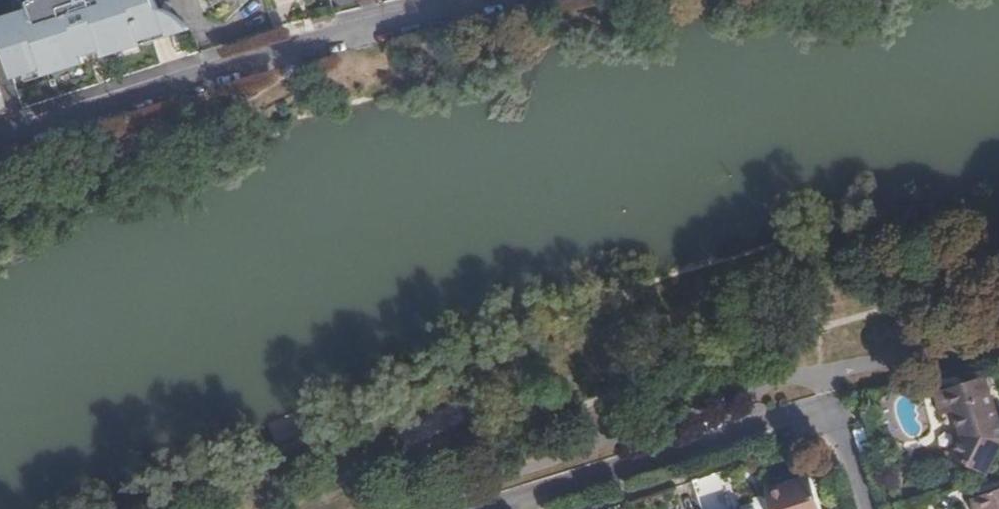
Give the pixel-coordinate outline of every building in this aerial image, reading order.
[(1,16),(25,85),(77,68),(80,70),(119,57),(100,0),(0,0),(0,14),(1,16)] [(963,393),(989,385),(987,377),(961,386),(963,393)] [(996,453),(998,448),(998,418),(989,385),(963,393),(961,386),(937,394),(943,413),(955,409),(963,432),(952,454),(977,468),(988,448),(996,453)] [(984,473),(996,453),(988,448),(977,468),(984,473)] [(767,494),(772,508),(821,508),(810,479),(767,494)] [(968,500),(971,508),(998,508),(998,490),(968,500)]
